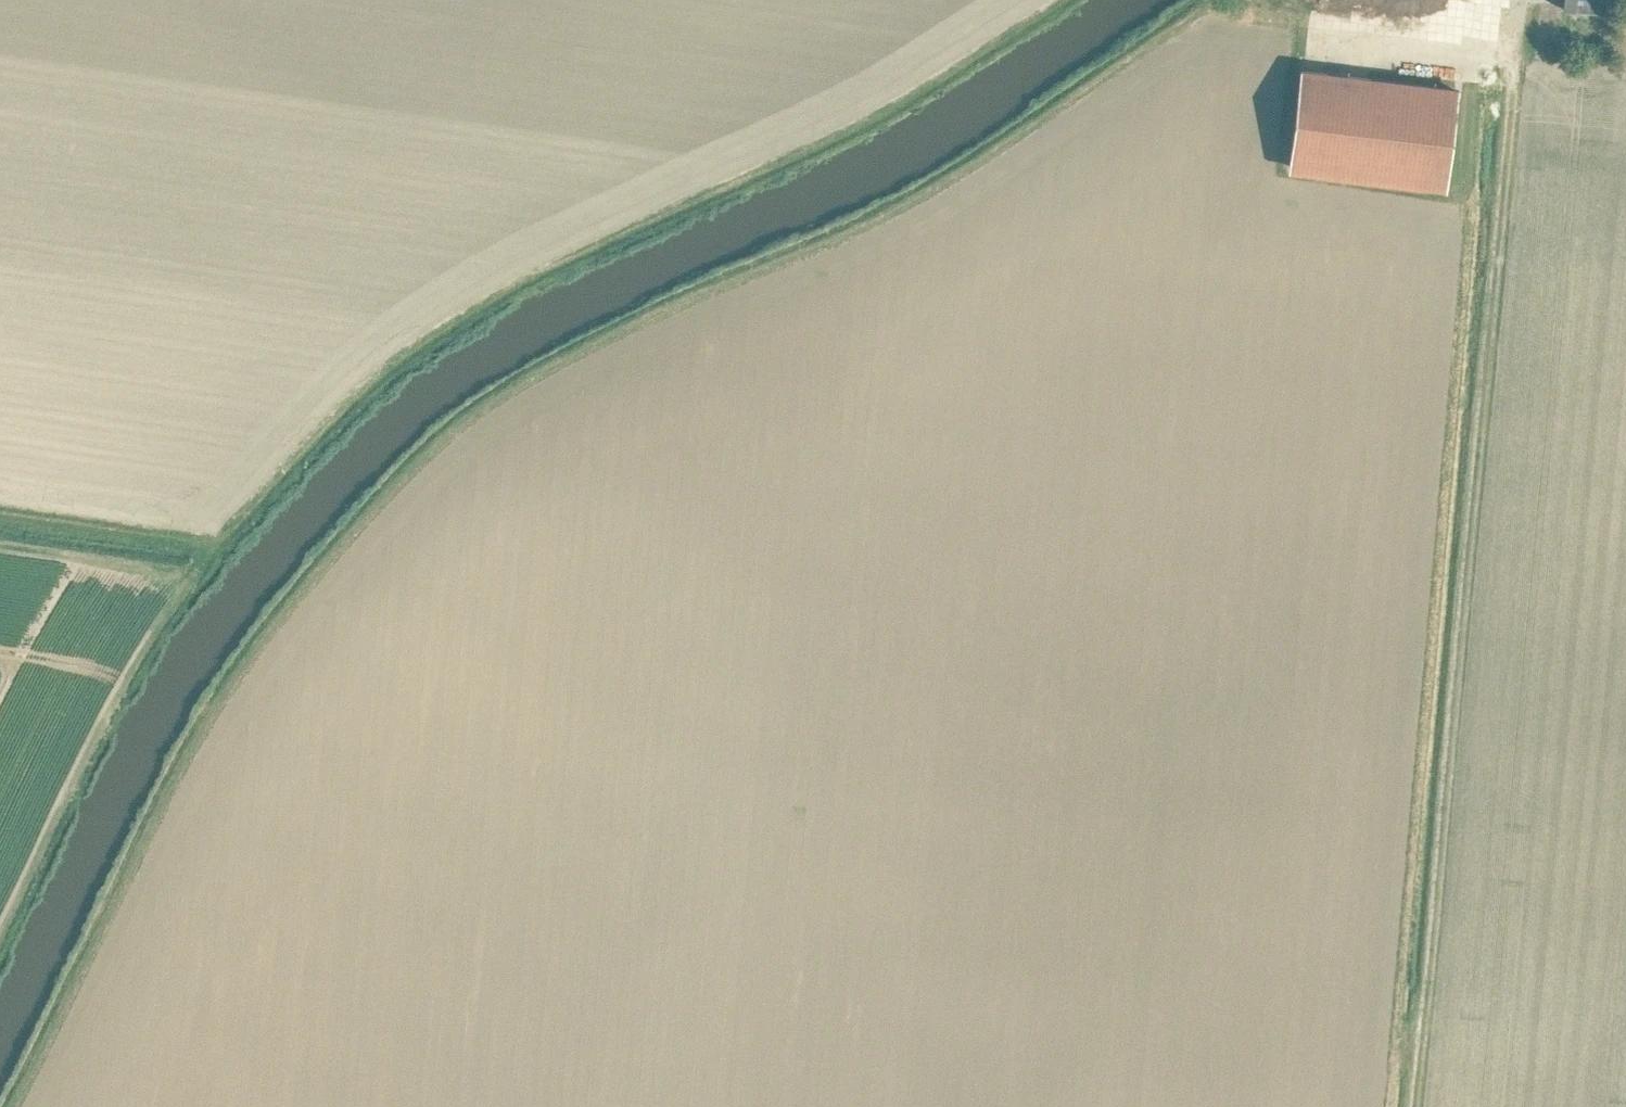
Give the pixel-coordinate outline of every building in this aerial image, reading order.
[(1599,0),(1563,0),(1562,8),(1598,12),(1599,0)] [(1455,89),(1302,70),(1291,166),(1443,185),(1455,89)]
